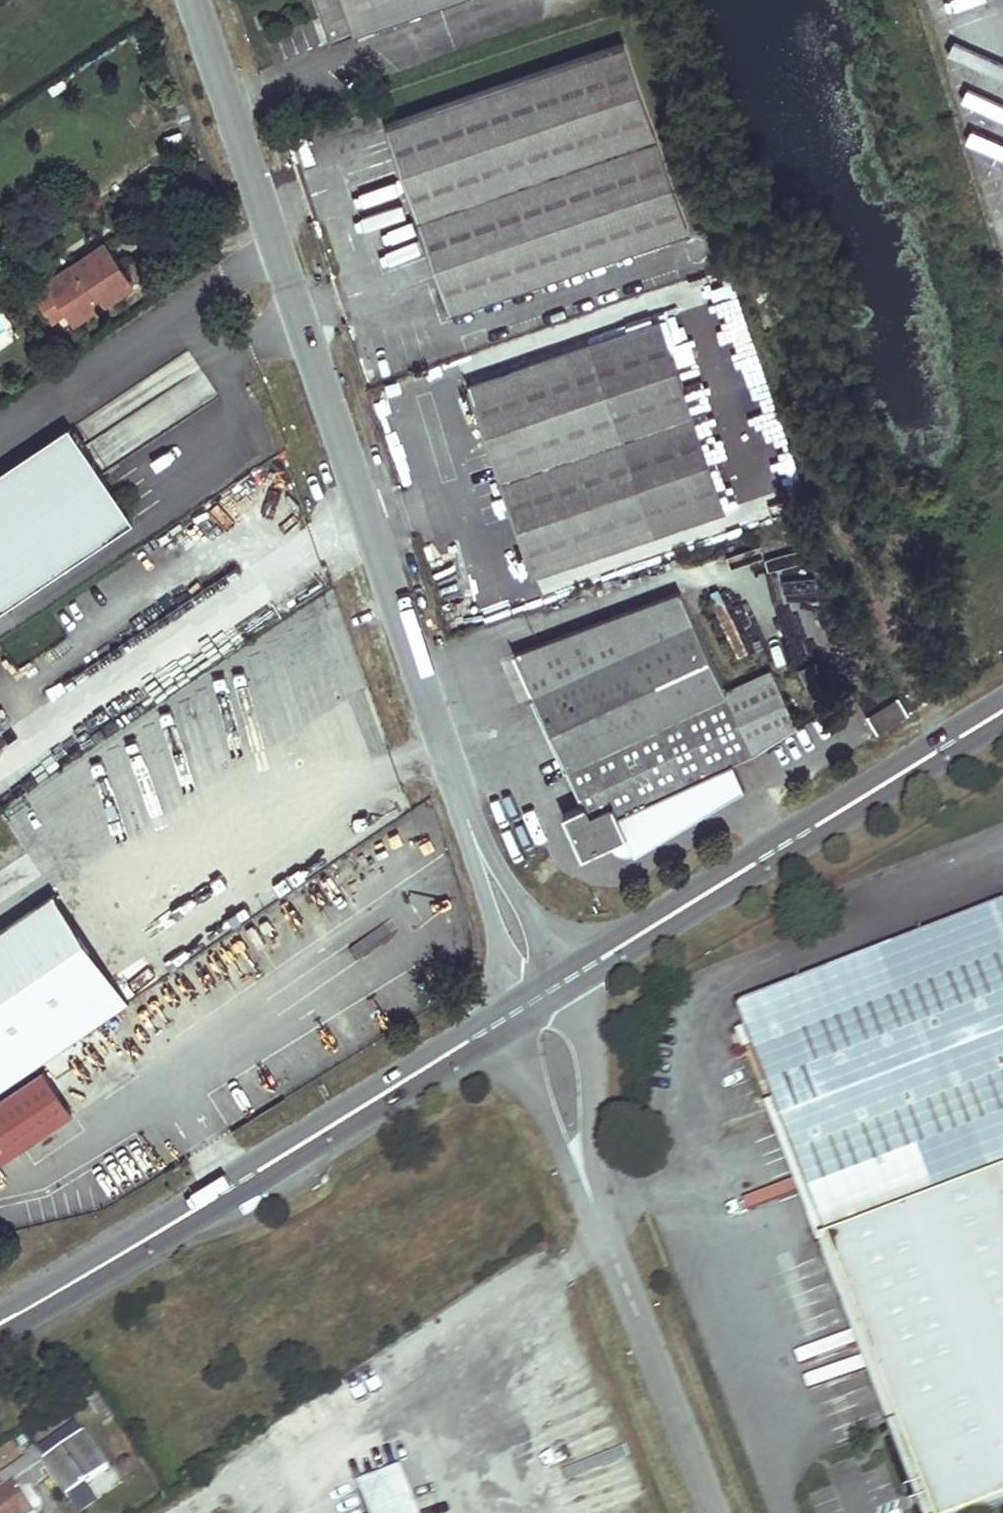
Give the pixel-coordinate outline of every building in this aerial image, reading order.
[(331,40),(447,0),(318,0),(331,40)] [(691,228),(626,40),(387,121),(452,311),(691,228)] [(133,283),(105,241),(47,279),(68,310),(94,293),(101,304),(133,283)] [(94,293),(68,310),(75,321),(101,304),(94,293)] [(726,506),(662,317),(468,383),(533,572),(726,506)] [(136,522),(74,422),(0,468),(0,605),(136,522)] [(677,583),(518,655),(585,802),(565,810),(583,851),(609,838),(612,843),(616,847),(619,850),(623,852),(629,852),(633,851),(743,785),(733,762),(754,753),(677,583)] [(908,716),(897,698),(868,715),(879,733),(908,716)] [(56,893),(0,931),(0,1091),(130,1002),(56,893)] [(740,1009),(775,1102),(897,1423),(890,1426),(923,1512),(977,1512),(1002,1503),(1002,907),(740,1009)] [(42,1069),(0,1098),(0,1161),(72,1111),(42,1069)] [(775,1102),(766,1105),(890,1426),(897,1423),(775,1102)] [(31,1512),(15,1490),(24,1484),(19,1478),(43,1461),(66,1496),(107,1468),(75,1422),(0,1474),(0,1480),(5,1487),(0,1491),(0,1512),(30,1512),(31,1512)] [(402,1464),(354,1482),(366,1512),(421,1512),(402,1464)]
